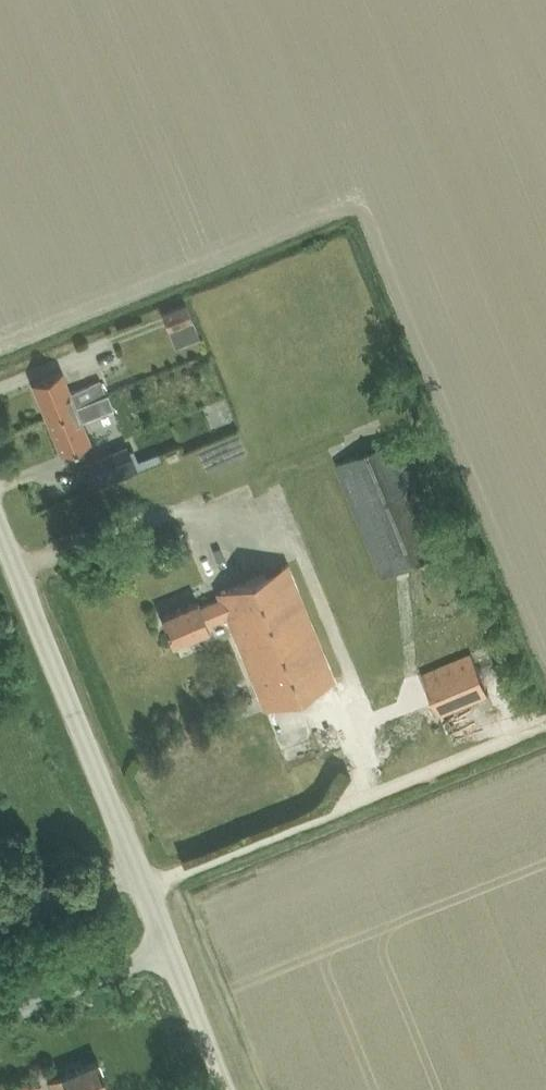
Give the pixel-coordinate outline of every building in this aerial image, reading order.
[(161,314),(168,330),(168,331),(172,329),(176,339),(196,331),(185,304),(161,314)] [(99,379),(68,392),(60,371),(32,382),(46,417),(105,394),(99,379)] [(111,411),(109,406),(105,394),(46,417),(61,453),(88,442),(79,420),(100,412),(101,415),(111,411)] [(178,424),(208,413),(203,399),(172,409),(178,424)] [(380,576),(448,548),(402,436),(334,464),(380,576)] [(167,459),(177,455),(175,450),(165,455),(167,459)] [(263,707),(333,679),(287,564),(217,593),(219,598),(199,606),(197,601),(160,616),(171,643),(208,628),(206,624),(226,616),(263,707)] [(438,715),(489,694),(471,652),(421,672),(438,715)] [(108,1086),(97,1060),(61,1076),(49,1082),(52,1089),(100,1089),(108,1086)] [(10,1084),(11,1089),(39,1089),(37,1079),(10,1084)]
